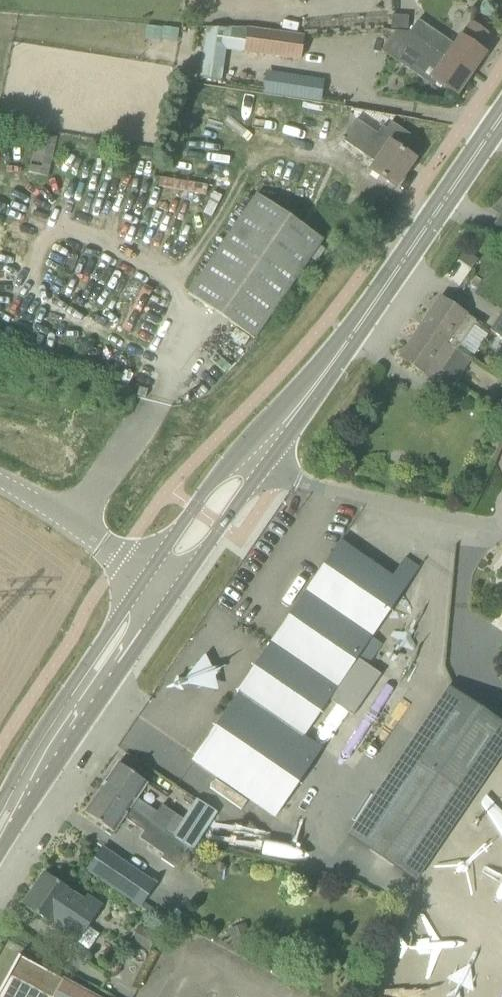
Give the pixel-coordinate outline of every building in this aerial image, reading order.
[(409,31),(410,17),(393,16),(392,29),(409,31)] [(418,20),(410,32),(472,74),(486,53),(479,47),(489,33),(471,21),(461,36),(461,35),(454,44),(418,20)] [(227,51),(245,53),(302,60),(305,35),(248,29),(208,28),(202,67),(224,70),(227,51)] [(431,78),(457,96),(472,74),(410,32),(401,45),(437,69),(431,78)] [(300,81),(280,78),(277,93),(298,96),(300,81)] [(382,127),(378,135),(356,119),(342,140),(375,163),(370,170),(396,188),(415,160),(400,149),(410,135),(392,123),(387,130),(382,127)] [(39,132),(29,170),(48,175),(58,137),(39,132)] [(257,194),(188,294),(254,340),(323,240),(257,194)] [(490,231),(501,234),(501,213),(490,231)] [(478,260),(461,250),(455,259),(472,270),(478,260)] [(441,298),(422,326),(447,342),(446,343),(457,351),(474,327),(479,330),(482,325),(441,298)] [(494,326),(491,330),(501,337),(501,313),(494,326)] [(443,373),(457,351),(446,343),(447,342),(422,326),(401,358),(437,382),(443,373)] [(501,422),(501,401),(492,405),(501,423),(501,422)] [(358,658),(419,568),(405,558),(392,577),(341,542),(272,643),(237,693),(239,694),(193,762),(275,817),(322,749),(304,737),(330,699),(354,716),(382,674),(358,658)] [(501,755),(501,723),(448,687),(348,836),(416,882),(501,755)] [(101,789),(166,832),(177,816),(162,806),(158,812),(137,798),(147,783),(119,764),(101,789)] [(124,817),(145,831),(140,839),(164,856),(175,840),(176,839),(166,832),(101,789),(85,813),(114,833),(124,817)] [(187,822),(176,839),(175,840),(194,851),(203,836),(218,813),(201,802),(187,822)] [(88,873),(141,907),(157,882),(104,848),(88,873)] [(77,942),(101,907),(87,897),(84,902),(72,893),(44,874),(24,904),(51,923),(53,920),(66,929),(63,933),(77,942)] [(229,930),(236,952),(253,946),(246,924),(229,930)] [(18,955),(0,989),(0,996),(55,996),(96,996),(18,955)]
